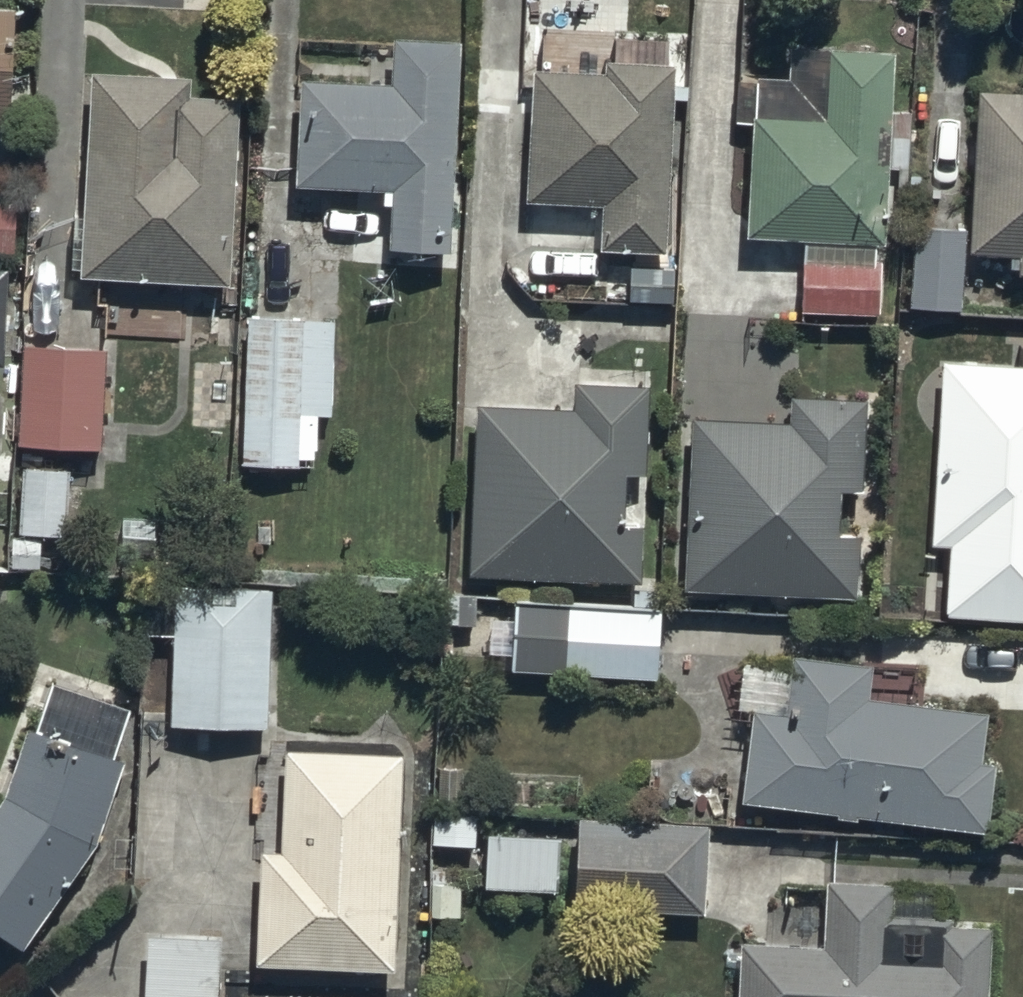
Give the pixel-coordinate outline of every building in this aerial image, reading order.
[(9,116),(11,0),(0,0),(0,116),(9,116)] [(600,241),(664,245),(675,58),(666,57),(668,31),(616,28),(615,54),(603,53),(602,65),(533,61),(525,191),(602,196),(600,241)] [(874,257),(874,239),(887,239),(891,44),(831,43),(830,111),(824,111),(790,74),(761,74),(761,110),(751,110),(748,236),(802,237),(800,307),(876,310),(878,257),(874,257)] [(446,259),(456,53),(398,47),(398,88),(300,80),(294,195),(392,197),(391,250),(446,259)] [(190,70),(91,65),(82,267),(229,274),(237,94),(189,92),(190,70)] [(984,87),(975,282),(1022,283),(1022,90),(984,87)] [(13,246),(16,192),(0,191),(0,246),(13,246)] [(964,222),(912,220),(907,305),(960,307),(964,222)] [(306,479),(318,327),(245,321),(233,473),(306,479)] [(105,342),(20,338),(16,443),(101,446),(105,342)] [(940,359),(932,537),(950,537),(947,615),(1022,618),(1022,363),(940,359)] [(574,405),(477,402),(472,569),(642,574),(644,523),(623,523),(625,467),(648,467),(650,379),(574,376),(574,405)] [(788,417),(692,413),(684,586),(858,594),(860,532),(839,531),(841,486),(864,487),(868,394),(790,391),(788,417)] [(68,462),(23,460),(20,528),(12,527),(10,566),(39,567),(41,529),(65,530),(68,462)] [(269,724),(271,584),(145,582),(144,633),(172,634),(171,723),(269,724)] [(515,594),(511,667),(657,675),(661,587),(633,585),(632,600),(515,594)] [(749,699),(737,791),(988,824),(997,756),(983,754),(988,711),(869,695),(873,662),(814,654),(812,669),(798,667),(793,705),(749,699)] [(0,810),(0,942),(12,950),(99,841),(124,762),(31,732),(8,800),(0,810)] [(395,977),(408,767),(274,760),(258,967),(395,977)] [(479,807),(429,806),(429,844),(479,845),(479,807)] [(707,821),(576,816),(572,904),(704,909),(707,821)] [(556,830),(484,829),(483,883),(555,884),(556,830)] [(738,996),(988,996),(992,918),(939,916),(941,880),(827,874),(823,940),(741,936),(738,996)] [(219,932),(145,930),(143,996),(217,996),(219,932)]
